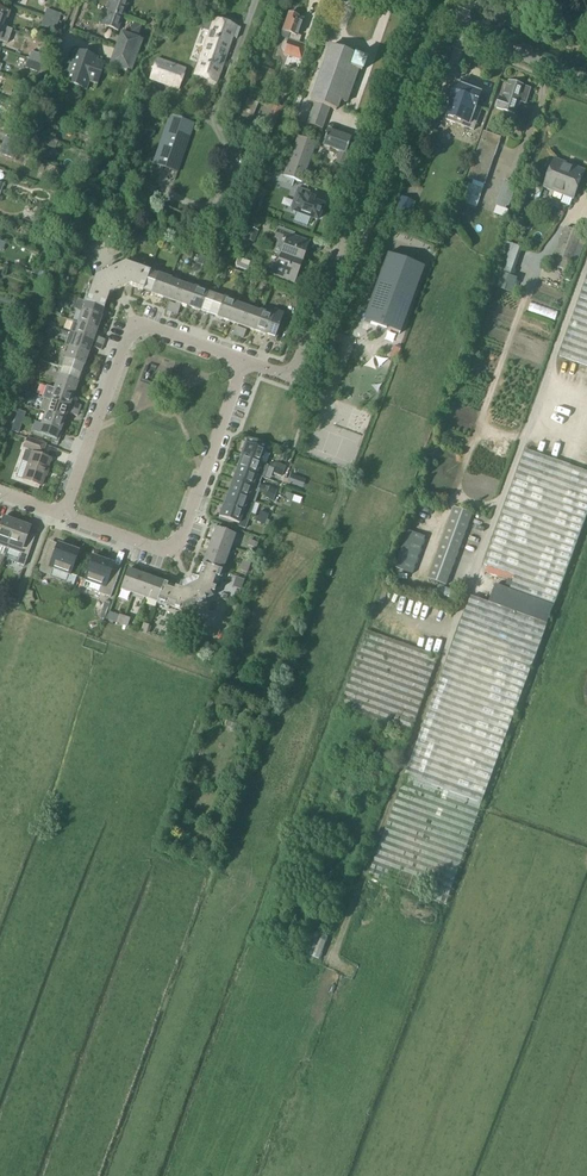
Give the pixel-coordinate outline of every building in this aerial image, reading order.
[(99,25),(118,32),(130,0),(108,0),(99,25)] [(43,18),(58,23),(64,25),(66,18),(61,16),(61,15),(46,9),(43,18)] [(0,10),(0,26),(3,27),(5,20),(7,20),(10,14),(0,10)] [(297,38),(303,20),(298,18),(298,17),(288,14),(282,32),(289,34),(287,43),(283,44),(281,49),(283,52),(282,55),(300,61),(305,47),(293,43),(295,37),(297,38)] [(40,26),(55,32),(58,23),(43,18),(40,26)] [(237,27),(213,19),(193,76),(216,85),(233,38),(236,39),(240,29),(237,27)] [(138,37),(141,26),(133,24),(130,34),(138,37)] [(140,39),(121,32),(116,46),(138,54),(142,41),(143,40),(140,39)] [(109,64),(123,69),(132,71),(138,54),(116,46),(109,64)] [(315,103),(307,123),(307,124),(321,129),(329,108),(336,110),(339,102),(345,104),(357,70),(361,72),(366,61),(353,56),(354,55),(330,46),(310,101),(315,103)] [(98,58),(74,50),(63,82),(87,90),(89,83),(96,85),(104,62),(97,60),(98,58)] [(50,58),(31,51),(28,60),(47,67),(50,58)] [(149,80),(178,91),(186,69),(156,59),(149,80)] [(28,60),(25,68),(44,75),(47,67),(28,60)] [(500,97),(496,109),(516,115),(518,106),(520,107),(521,103),(526,104),(531,89),(524,87),(524,86),(509,81),(503,98),(500,97)] [(444,119),(463,126),(462,127),(474,131),(479,116),(476,115),(477,112),(475,112),(482,94),(457,84),(444,119)] [(30,99),(16,93),(13,102),(40,111),(43,103),(37,101),(30,99)] [(247,99),(239,121),(250,125),(258,104),(247,99)] [(24,115),(24,117),(37,122),(40,111),(13,102),(10,110),(24,115)] [(194,124),(169,116),(152,164),(177,173),(194,124)] [(5,137),(4,137),(1,146),(16,151),(19,143),(18,143),(21,136),(7,131),(5,137)] [(322,145),(340,152),(336,163),(343,165),(347,155),(354,157),(360,140),(344,134),(343,137),(327,131),(322,145)] [(467,183),(469,183),(462,203),(477,208),(501,138),(484,132),(467,183)] [(298,137),(284,176),(283,176),(301,183),(316,143),(298,137)] [(13,159),(16,151),(1,146),(0,149),(0,155),(13,159)] [(585,171),(555,159),(544,189),(573,200),(585,171)] [(60,170),(49,166),(43,180),(50,183),(53,173),(58,175),(60,170)] [(538,188),(543,173),(534,171),(530,185),(538,188)] [(271,172),(269,179),(292,187),(294,180),(283,176),(271,172)] [(501,195),(499,200),(494,213),(505,218),(512,199),(509,198),(514,184),(507,181),(501,195)] [(290,208),(292,208),(290,213),(318,223),(325,205),(314,201),(314,199),(308,196),(310,192),(298,188),(290,208)] [(392,215),(408,221),(415,202),(399,196),(392,215)] [(277,240),(273,253),(278,255),(300,262),(305,248),(295,245),(297,238),(294,236),(295,233),(278,227),(274,239),(277,240)] [(555,255),(572,261),(582,234),(565,227),(555,255)] [(250,228),(245,240),(254,243),(258,232),(250,228)] [(398,334),(399,334),(424,268),(387,254),(362,321),(386,329),(387,326),(400,331),(398,334)] [(274,268),(271,267),(268,275),(283,280),(285,273),(295,276),(300,262),(278,255),(274,268)] [(237,258),(236,262),(236,267),(249,272),(252,263),(237,258)] [(129,285),(124,263),(109,271),(94,277),(108,295),(114,292),(115,290),(117,288),(121,286),(124,288),(129,285)] [(129,285),(131,286),(143,290),(149,273),(124,263),(129,285)] [(45,274),(44,277),(45,280),(48,281),(51,280),(52,276),(51,274),(48,273),(45,274)] [(143,290),(151,293),(151,294),(163,299),(170,280),(157,275),(157,276),(149,273),(143,290)] [(108,295),(94,277),(85,302),(103,309),(107,297),(108,295)] [(559,356),(586,366),(586,279),(559,356)] [(170,280),(163,299),(175,303),(182,284),(170,280)] [(182,284),(175,303),(187,307),(195,287),(194,287),(194,288),(182,284)] [(187,307),(200,312),(200,311),(208,314),(215,296),(207,293),(207,292),(195,287),(187,307)] [(208,314),(217,317),(216,318),(229,322),(236,303),(224,298),(223,299),(215,296),(208,314)] [(103,309),(85,302),(78,300),(74,310),(81,312),(77,323),(97,330),(101,317),(100,317),(103,309)] [(237,303),(236,303),(229,322),(241,327),(248,309),(236,304),(237,303)] [(172,313),(177,315),(180,307),(174,305),(172,313)] [(259,313),(248,309),(241,327),(253,331),(260,312),(259,313)] [(266,335),(269,336),(268,339),(275,341),(280,328),(278,327),(283,314),(274,311),(272,316),(260,312),(253,331),(266,336),(266,335)] [(73,322),(69,333),(92,342),(102,345),(104,340),(94,337),(97,330),(77,323),(73,322)] [(243,339),(245,331),(240,329),(237,337),(243,339)] [(88,354),(92,342),(94,343),(93,348),(100,351),(102,345),(92,342),(69,333),(65,345),(69,347),(88,354)] [(58,367),(62,368),(80,374),(83,366),(84,366),(88,354),(69,347),(64,359),(61,357),(58,367)] [(58,376),(54,389),(55,390),(73,396),(78,383),(77,383),(80,374),(62,368),(59,376),(58,376)] [(44,399),(51,401),(69,408),(79,411),(81,406),(71,402),(73,396),(55,390),(54,389),(46,387),(42,398),(44,399)] [(40,411),(45,412),(46,413),(64,419),(67,413),(77,416),(79,411),(69,408),(51,401),(44,399),(40,411)] [(32,432),(45,436),(44,439),(58,443),(61,436),(58,435),(59,432),(60,432),(64,419),(46,413),(45,412),(41,425),(35,423),(32,432)] [(42,454),(45,445),(27,439),(24,448),(42,454)] [(246,439),(240,457),(260,464),(260,463),(266,446),(246,439)] [(504,607),(471,595),(369,876),(446,904),(586,515),(586,472),(526,450),(484,565),(515,576),(504,607)] [(23,480),(41,486),(50,459),(32,453),(23,480)] [(236,469),(256,476),(261,478),(263,478),(267,466),(260,463),(260,464),(240,457),(236,469)] [(284,466),(277,463),(275,469),(283,471),(284,466)] [(236,469),(232,481),(251,488),(257,490),(261,478),(256,476),(236,469)] [(273,474),(281,477),(283,471),(275,469),(273,474)] [(227,493),(247,500),(253,503),(254,503),(259,490),(257,490),(251,488),(232,481),(227,493)] [(223,505),(222,504),(222,505),(249,514),(253,503),(247,500),(227,493),(223,505)] [(218,517),(237,524),(236,527),(244,529),(249,514),(222,505),(218,517)] [(454,507),(428,579),(447,586),(473,514),(454,507)] [(7,549),(17,522),(8,519),(7,522),(2,520),(1,524),(0,524),(0,547),(7,549)] [(7,549),(20,554),(16,564),(23,567),(29,552),(35,536),(28,534),(30,530),(24,528),(25,525),(17,522),(7,549)] [(235,535),(215,528),(211,541),(231,547),(235,535)] [(407,531),(396,566),(414,572),(426,538),(407,531)] [(231,547),(211,541),(207,553),(226,560),(231,547)] [(257,543),(249,541),(248,546),(255,549),(257,543)] [(68,574),(70,574),(78,552),(77,551),(77,552),(75,551),(76,550),(68,547),(68,548),(64,547),(63,548),(60,547),(61,546),(58,545),(58,544),(57,544),(55,551),(47,548),(38,572),(44,574),(52,570),(53,568),(68,574)] [(202,565),(203,566),(221,572),(222,572),(226,560),(207,553),(202,565)] [(101,586),(101,587),(104,595),(110,597),(118,574),(111,571),(113,564),(112,564),(109,563),(109,565),(106,564),(106,562),(103,561),(103,559),(95,556),(95,558),(93,557),(92,557),(84,580),(85,580),(101,586)] [(250,563),(243,560),(239,571),(247,573),(250,563)] [(212,597),(221,572),(203,566),(198,579),(199,580),(196,587),(212,597)] [(128,570),(121,589),(133,594),(140,574),(128,570)] [(70,574),(68,574),(65,584),(72,587),(76,577),(70,574)] [(145,598),(152,579),(140,574),(133,594),(145,598)] [(165,583),(152,579),(145,598),(158,602),(164,584),(165,583)] [(179,589),(164,584),(158,602),(183,611),(182,594),(178,593),(179,589)] [(451,605),(456,592),(440,586),(435,600),(451,605)] [(191,589),(187,591),(182,594),(183,611),(197,604),(212,597),(196,587),(191,589)] [(104,619),(109,604),(105,602),(99,618),(104,619)] [(130,620),(119,616),(117,623),(127,627),(130,620)] [(141,632),(146,634),(149,626),(144,624),(141,632)] [(301,811),(303,812),(266,911),(336,938),(411,738),(409,737),(415,722),(438,657),(428,653),(367,631),(301,811)] [(225,725),(236,730),(239,721),(228,717),(225,725)] [(320,960),(328,937),(313,932),(305,955),(320,960)]
